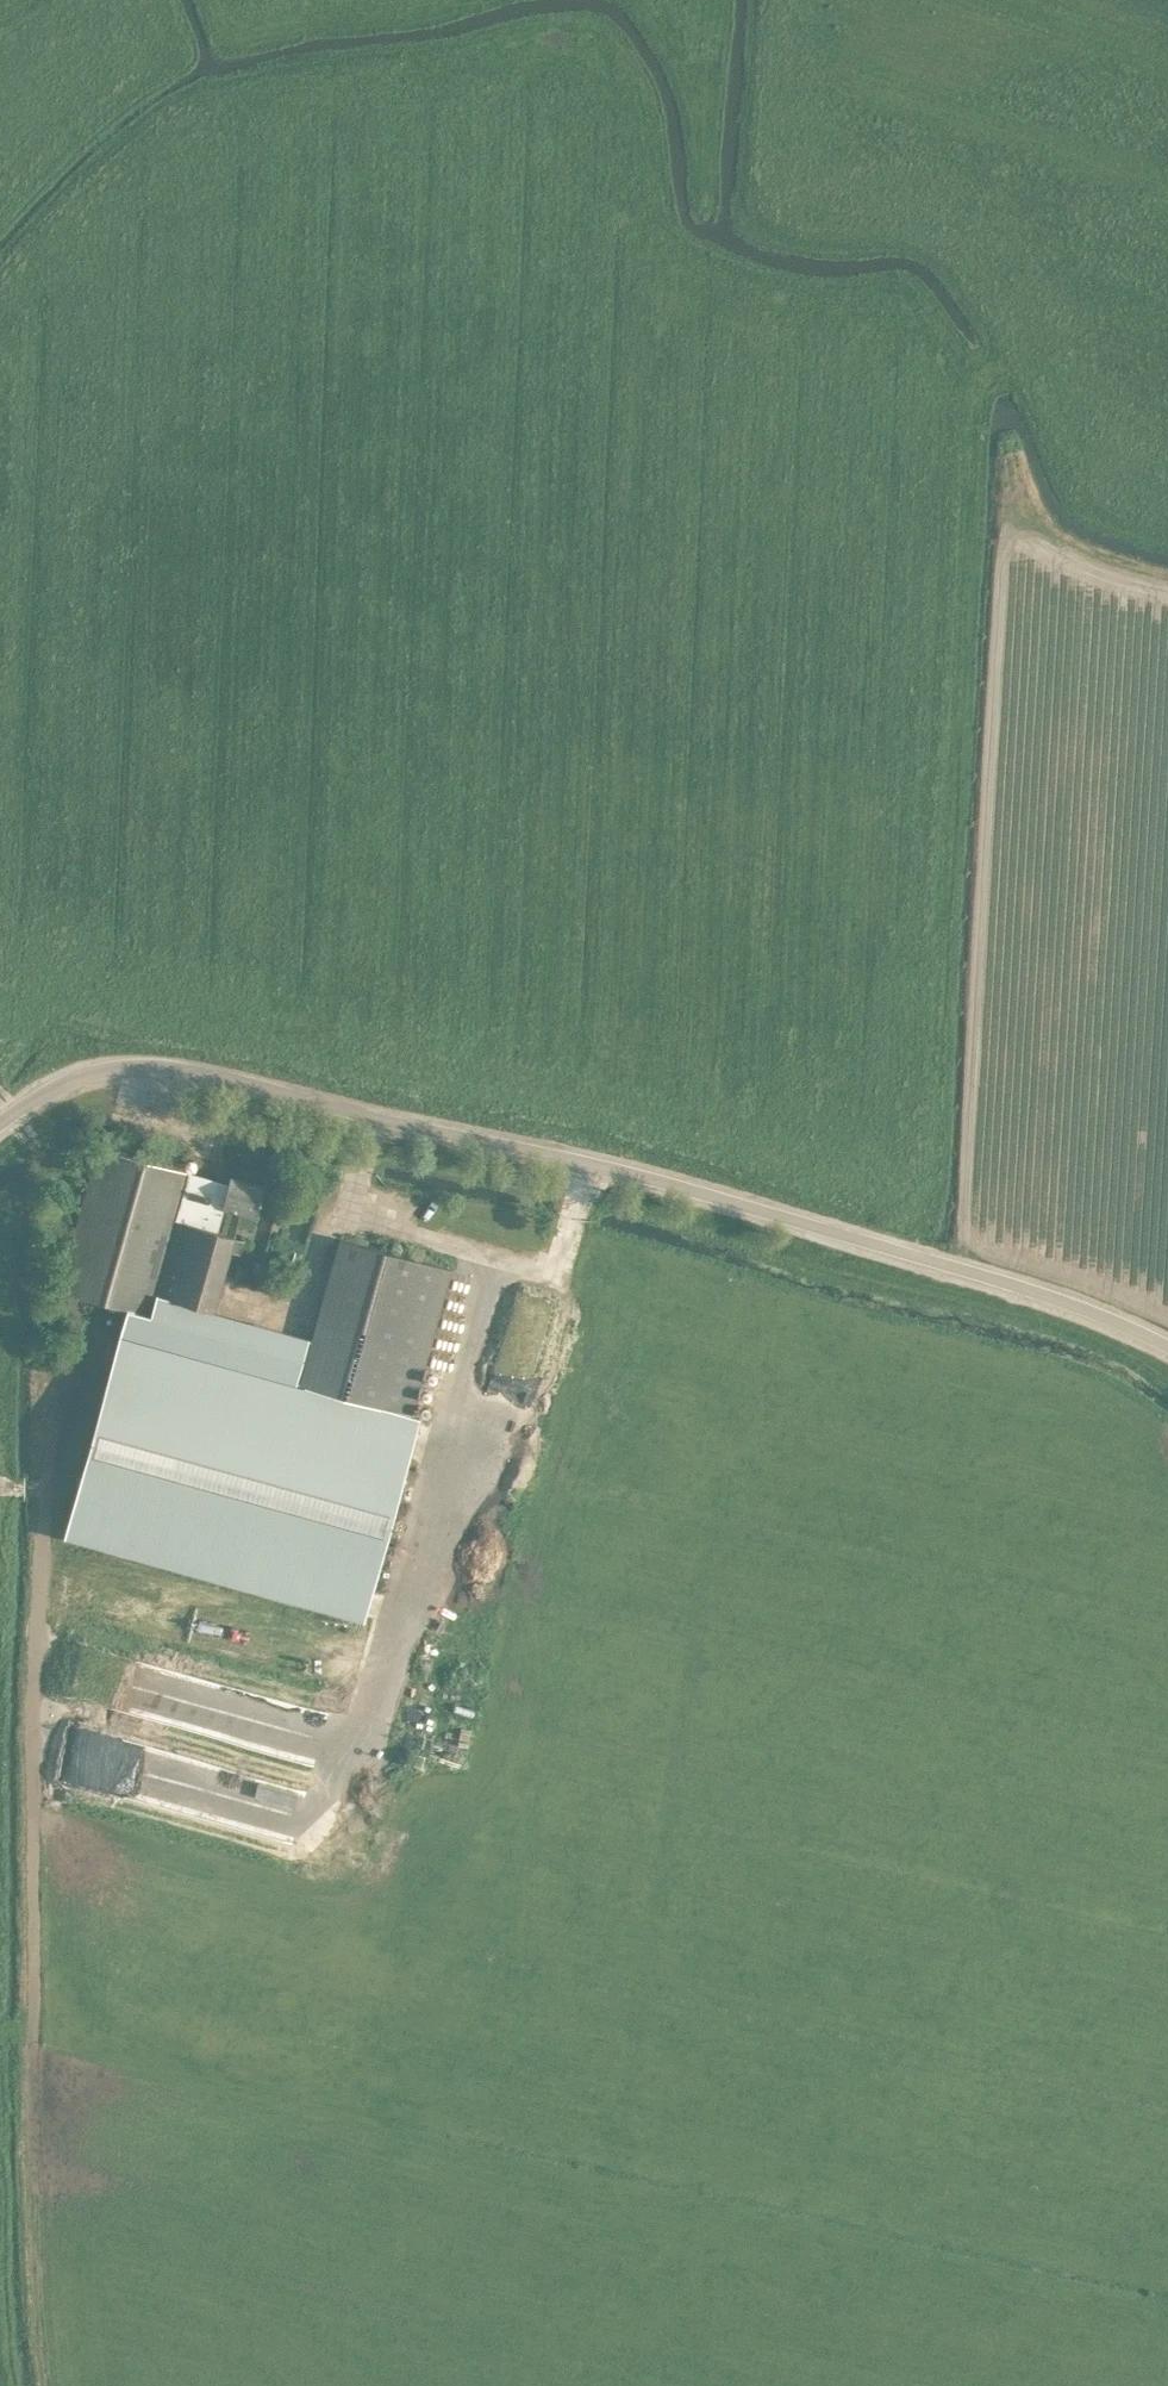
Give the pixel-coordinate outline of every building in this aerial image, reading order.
[(186,1171),(95,1145),(56,1288),(124,1307),(146,1313),(144,1324),(202,1338),(210,1308),(238,1211),(254,1215),(258,1199),(263,1184),(227,1175),(225,1181),(186,1171)] [(447,1267),(336,1237),(309,1338),(296,1383),(407,1413),(447,1267)] [(63,1530),(362,1613),(417,1416),(407,1413),(296,1383),(309,1338),(210,1308),(202,1338),(144,1324),(146,1313),(124,1307),(63,1530)]
